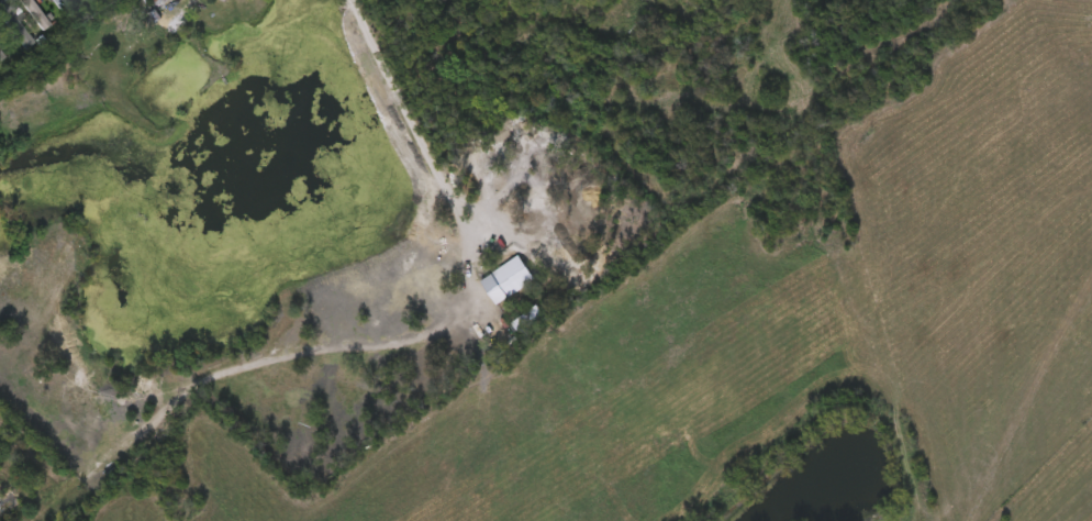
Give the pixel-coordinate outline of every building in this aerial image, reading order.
[(43,31),(19,0),(31,0),(51,25),(43,31)] [(62,12),(53,0),(65,0),(69,5),(62,12)] [(22,500),(2,520),(0,520),(0,490),(5,496),(11,489),(22,500)]
